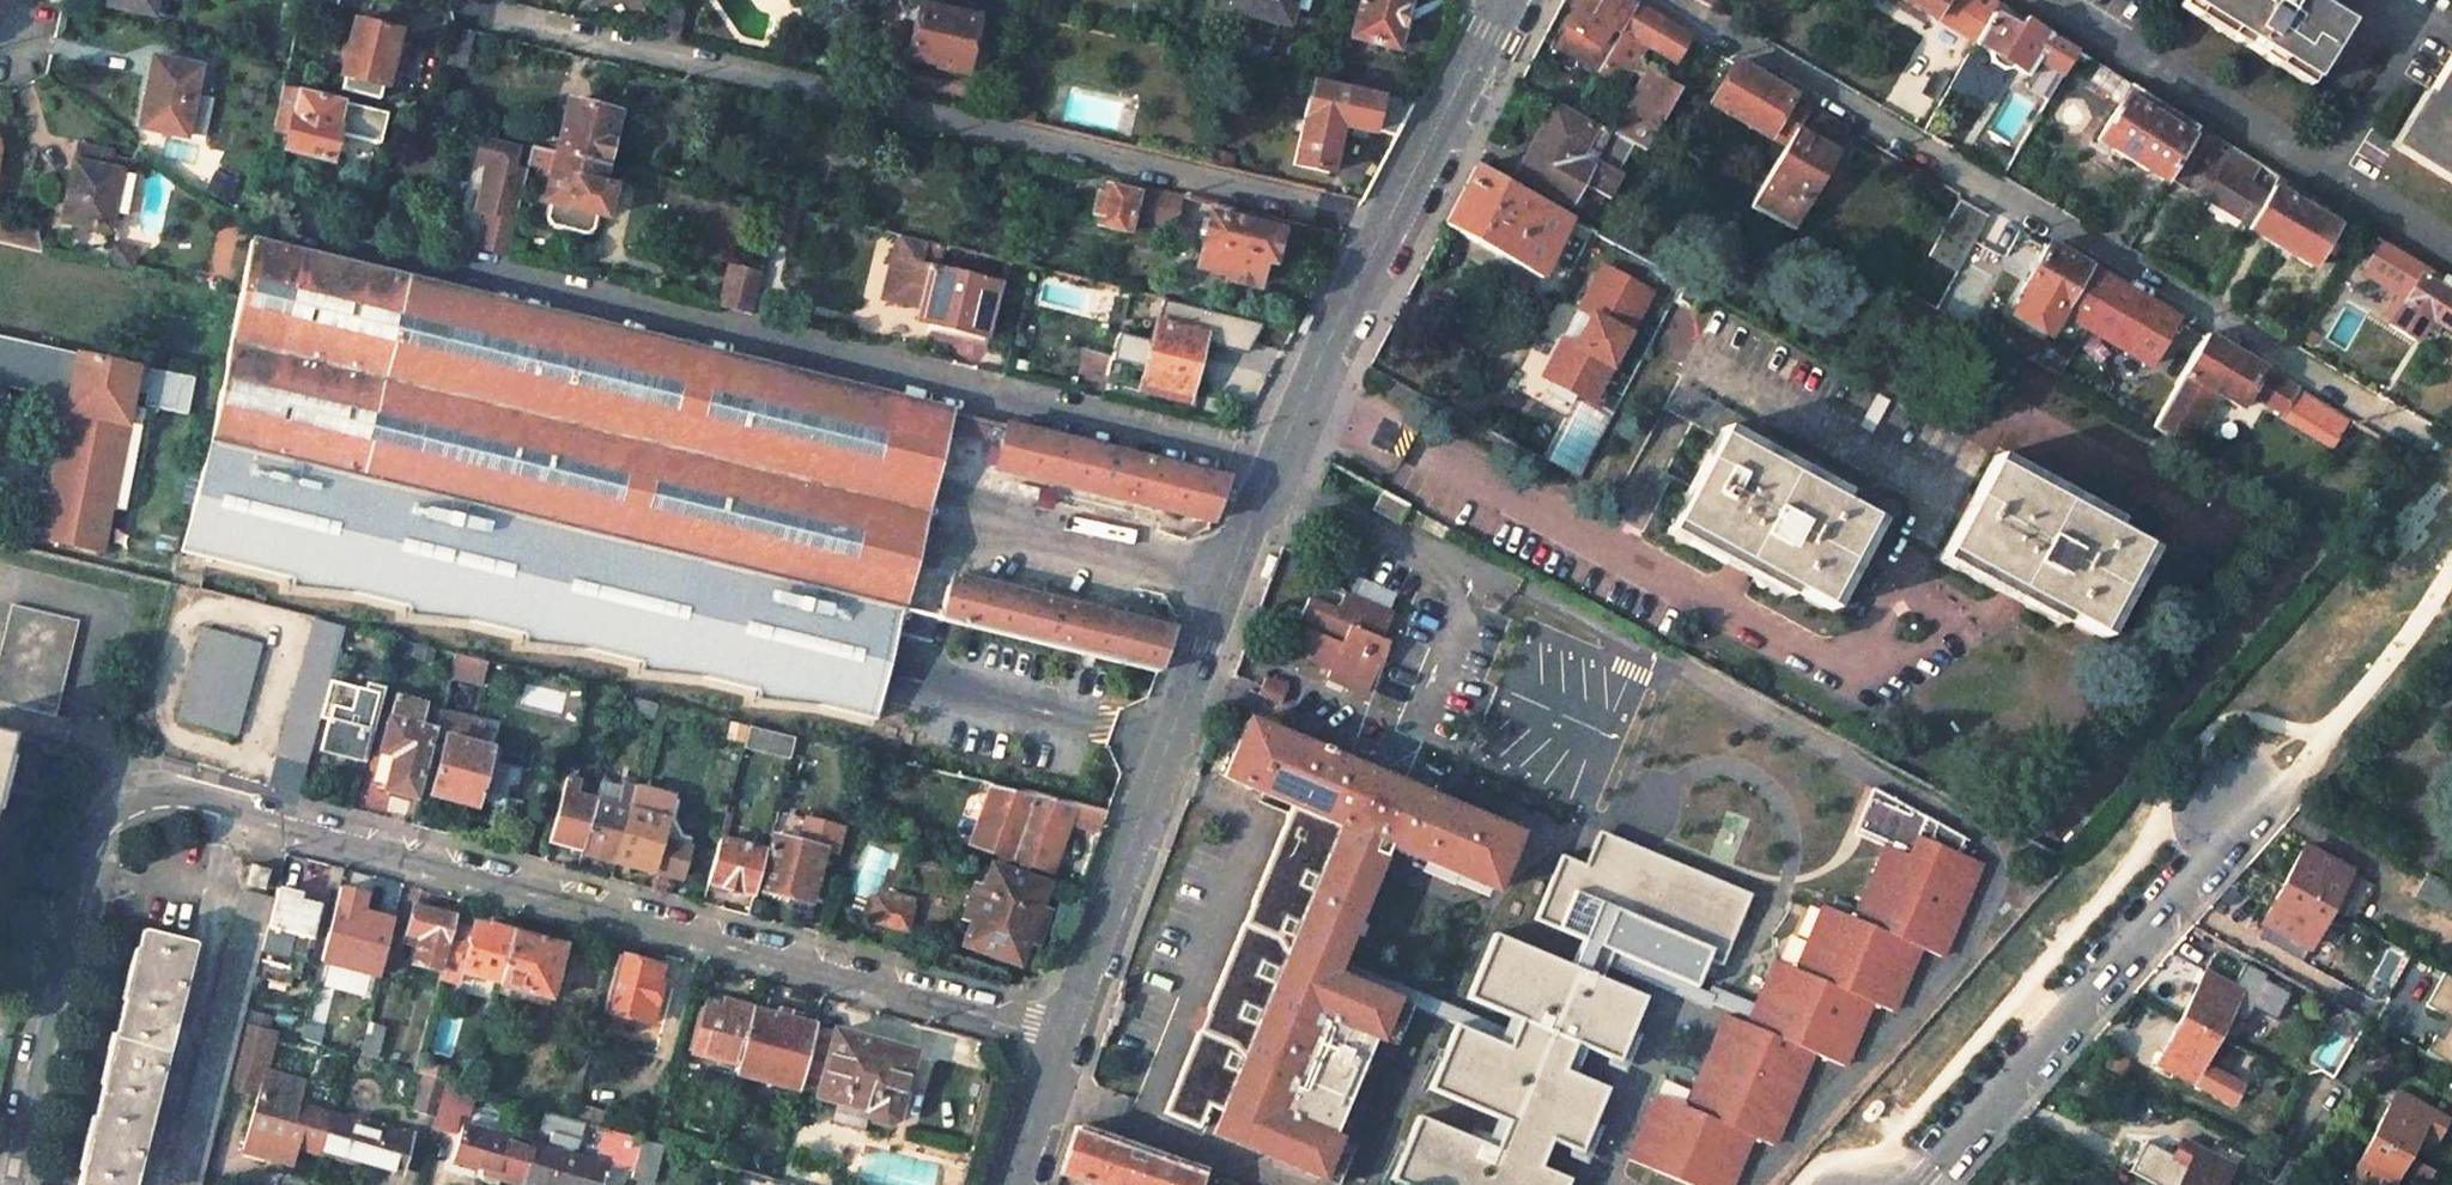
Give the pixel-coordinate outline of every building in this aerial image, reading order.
[(103,10),(151,19),(151,17),(162,19),(167,0),(105,0),(103,10)] [(935,12),(917,7),(907,62),(937,68),(936,71),(964,76),(976,19),(960,16),(963,3),(951,0),(938,0),(935,12)] [(1219,8),(1284,24),(1291,0),(1220,0),(1219,8)] [(1347,37),(1391,49),(1405,0),(1357,0),(1347,37)] [(1608,57),(1636,7),(1625,0),(1584,0),(1566,33),(1608,57)] [(1988,0),(1891,0),(1928,22),(1929,19),(1969,43),(1986,12),(1992,2),(1988,0)] [(2330,0),(2202,0),(2249,29),(2255,20),(2270,30),(2279,14),(2295,24),(2280,48),(2314,69),(2354,1),(2352,0),(2334,0),(2333,2),(2330,0)] [(1675,65),(1691,38),(1636,7),(1608,57),(1596,78),(1596,79),(1618,91),(1643,48),(1675,65)] [(2020,20),(2015,28),(1986,12),(1969,43),(1968,45),(2026,78),(2026,90),(2045,101),(2074,53),(2020,20)] [(2280,48),(2295,24),(2279,14),(2270,30),(2255,20),(2249,29),(2280,48)] [(398,34),(350,22),(344,46),(338,44),(337,51),(343,53),(336,78),(343,80),(340,92),(376,100),(379,91),(384,92),(398,34)] [(453,28),(444,66),(465,71),(473,32),(453,28)] [(1608,57),(1566,33),(1554,55),(1596,78),(1608,57)] [(2427,96),(2410,125),(2397,147),(2451,182),(2451,56),(2427,96)] [(198,71),(150,62),(135,131),(183,141),(198,71)] [(1709,108),(1786,154),(1811,108),(1733,63),(1709,108)] [(2123,84),(2091,64),(2079,85),(2111,105),(2119,92),(2123,84)] [(1585,99),(1575,117),(1591,126),(1627,146),(1644,155),(1680,90),(1641,70),(1616,115),(1585,99)] [(1311,79),(1292,166),(1329,175),(1340,128),(1369,134),(1371,129),(1395,135),(1412,101),(1311,79)] [(343,104),(345,96),(299,85),(296,92),(343,104)] [(380,144),(387,114),(343,104),(296,92),(281,151),(331,163),(338,134),(380,144)] [(2192,137),(2119,92),(2111,105),(2089,141),(2163,185),(2166,180),(2192,137)] [(605,166),(618,116),(567,104),(554,154),(605,166)] [(1786,232),(1832,152),(1831,151),(1844,127),(1811,108),(1786,154),(1754,214),(1786,232)] [(1035,125),(1037,114),(1023,110),(1021,122),(1035,125)] [(1544,112),(1509,175),(1588,218),(1599,198),(1592,193),(1595,183),(1605,188),(1627,146),(1591,126),(1587,135),(1544,112)] [(2196,129),(2192,137),(2166,180),(2180,188),(2191,170),(2210,182),(2201,198),(2241,223),(2260,192),(2244,183),(2254,165),(2196,129)] [(526,165),(530,148),(480,136),(474,159),(485,161),(474,208),(484,210),(475,246),(504,253),(526,165)] [(79,142),(76,155),(105,161),(107,148),(79,142)] [(530,148),(526,165),(538,167),(543,151),(530,148)] [(538,167),(550,170),(554,154),(543,151),(538,167)] [(550,170),(541,205),(547,207),(544,219),(552,228),(584,235),(592,230),(595,220),(604,222),(613,188),(601,184),(605,166),(554,154),(550,170)] [(119,175),(73,165),(61,225),(107,234),(119,175)] [(1569,220),(1476,168),(1445,226),(1539,275),(1569,220)] [(1098,178),(1089,216),(1094,218),(1093,227),(1124,234),(1127,220),(1168,230),(1175,196),(1098,178)] [(2275,178),(2270,185),(2333,224),(2337,217),(2275,178)] [(2270,185),(2244,230),(2306,268),(2333,224),(2270,185)] [(1990,221),(1962,205),(1930,261),(1958,276),(1990,221)] [(1250,213),(1248,226),(1209,218),(1197,269),(1226,275),(1224,283),(1254,290),(1259,264),(1271,267),(1279,234),(1264,230),(1267,217),(1250,213)] [(2,246),(45,255),(41,238),(6,230),(2,246)] [(1662,271),(1590,232),(1579,255),(1581,274),(1642,306),(1662,271)] [(920,267),(926,242),(897,235),(891,261),(920,267)] [(136,269),(141,243),(112,237),(107,264),(136,269)] [(758,701),(817,706),(875,720),(887,670),(926,512),(945,432),(951,409),(247,239),(177,549),(297,582),(297,590),(355,595),(412,609),(412,618),(469,623),(529,637),(528,646),(585,650),(644,664),(644,673),(701,678),(759,692),(758,701)] [(2049,246),(2020,296),(2149,370),(2178,321),(2049,246)] [(916,323),(984,339),(996,284),(920,267),(891,261),(883,299),(919,308),(916,323)] [(751,313),(760,272),(727,264),(717,305),(751,313)] [(1681,281),(1662,271),(1642,306),(1662,317),(1669,302),(1679,284),(1681,281)] [(2433,286),(2414,276),(2385,326),(2413,341),(2426,319),(2451,334),(2451,298),(2433,286)] [(2433,286),(2451,298),(2451,288),(2437,279),(2433,286)] [(1701,296),(1679,284),(1669,302),(1691,314),(1701,296)] [(2163,378),(2192,328),(2178,321),(2149,370),(2163,378)] [(1150,342),(1115,335),(1105,374),(1188,395),(1202,335),(1154,324),(1150,342)] [(0,334),(0,384),(46,395),(43,408),(66,413),(38,539),(97,553),(110,496),(115,470),(126,422),(139,426),(142,409),(129,406),(130,402),(186,415),(195,379),(0,334)] [(2343,416),(2207,337),(2154,430),(2183,446),(2211,398),(2234,412),(2241,399),(2276,420),(2279,415),(2327,443),(2343,416)] [(990,444),(996,420),(951,409),(945,432),(990,444)] [(1221,475),(996,420),(990,444),(985,466),(1205,519),(1209,520),(1221,475)] [(1718,429),(1662,533),(1781,596),(1785,589),(1825,611),(1874,522),(1835,500),(1837,495),(1718,429)] [(2111,523),(1991,457),(1935,561),(2054,626),(2059,617),(2098,639),(2147,551),(2106,530),(2111,523)] [(110,496),(125,501),(130,474),(115,470),(110,496)] [(1407,507),(1379,493),(1370,510),(1398,525),(1407,507)] [(1170,631),(953,576),(942,620),(1155,671),(1170,631)] [(1338,645),(1324,677),(1365,694),(1386,643),(1379,640),(1391,615),(1342,593),(1323,638),(1338,645)] [(79,623),(16,606),(0,673),(0,704),(58,717),(79,623)] [(316,622),(278,760),(305,766),(342,630),(316,622)] [(259,646),(203,631),(178,722),(234,737),(259,646)] [(1259,679),(1257,695),(1280,698),(1281,682),(1259,679)] [(384,697),(362,691),(352,731),(343,728),(345,717),(332,713),(320,752),(366,764),(384,697)] [(458,699),(447,696),(440,723),(451,726),(458,699)] [(437,732),(420,727),(426,707),(395,698),(380,755),(393,759),(384,793),(418,803),(437,732)] [(458,699),(451,726),(431,797),(477,809),(497,733),(482,729),(488,706),(458,699)] [(1515,837),(1242,720),(1218,778),(1289,807),(1384,847),(1492,891),(1515,837)] [(743,749),(791,760),(797,739),(749,728),(743,749)] [(0,738),(0,778),(9,740),(0,738)] [(597,801),(575,795),(579,784),(565,780),(548,844),(582,854),(597,801)] [(634,790),(621,786),(616,806),(597,801),(582,854),(614,863),(634,790)] [(995,787),(970,848),(1050,876),(1070,820),(1075,806),(1019,793),(995,787)] [(1866,798),(1853,827),(1877,837),(1850,905),(1819,893),(1793,957),(1771,949),(1746,1013),(1724,1004),(1687,1098),(1655,1085),(1629,1151),(1710,1184),(1728,1184),(1752,1127),(1774,1137),(1814,1043),(1845,1056),(1872,992),(1894,1001),(1921,937),(1943,947),(1983,852),(1961,843),(1967,828),(1870,789),(1866,798)] [(667,798),(634,790),(614,863),(680,880),(688,849),(656,841),(667,798)] [(1070,820),(1099,829),(1105,813),(1075,806),(1070,820)] [(1376,1041),(1392,1000),(1330,975),(1384,847),(1289,807),(1251,903),(1255,904),(1246,924),(1243,923),(1202,1017),(1224,1026),(1217,1043),(1197,1032),(1162,1116),(1198,1131),(1206,1109),(1219,1114),(1210,1137),(1318,1180),(1335,1138),(1330,1137),(1370,1040),(1376,1041)] [(1596,833),(1582,866),(1559,857),(1533,921),(1581,940),(1569,967),(1491,936),(1464,999),(1518,1021),(1507,1049),(1454,1026),(1426,1091),(1505,1123),(1494,1151),(1415,1119),(1389,1183),(1394,1184),(1565,1184),(1567,1180),(1538,1169),(1548,1142),(1570,1151),(1581,1123),(1590,1126),(1604,1089),(1562,1072),(1573,1044),(1615,1062),(1642,998),(1599,980),(1609,953),(1694,989),(1705,961),(1718,967),(1747,895),(1596,833)] [(825,851),(774,838),(758,890),(811,904),(825,851)] [(707,884),(754,897),(766,852),(719,840),(707,884)] [(2365,884),(2300,849),(2279,887),(2327,912),(2336,896),(2354,905),(2365,884)] [(268,873),(250,868),(245,885),(263,890),(268,873)] [(994,868),(985,892),(975,889),(964,916),(974,920),(964,947),(1017,966),(1026,939),(1033,941),(1044,913),(1037,910),(1046,886),(994,868)] [(2447,916),(2451,907),(2451,886),(2427,872),(2414,897),(2447,916)] [(2327,912),(2279,887),(2259,924),(2307,950),(2327,912)] [(325,940),(373,952),(385,900),(339,888),(325,940)] [(265,928),(309,939),(317,906),(297,901),(298,896),(275,890),(272,901),(265,928)] [(242,893),(168,1184),(199,1184),(200,1179),(224,1086),(241,1023),(265,928),(272,901),(242,893)] [(916,901),(888,893),(886,902),(879,900),(873,923),(907,932),(916,901)] [(2336,896),(2327,912),(2346,922),(2354,905),(2336,896)] [(453,918),(413,907),(406,937),(416,940),(410,964),(439,972),(452,924),(453,918)] [(458,973),(498,984),(512,933),(513,932),(489,925),(487,929),(471,925),(470,928),(452,924),(439,972),(434,989),(451,994),(458,973)] [(2355,927),(2349,939),(2370,949),(2375,938),(2355,927)] [(141,933),(79,1184),(132,1184),(191,946),(141,933)] [(498,985),(547,998),(562,947),(512,933),(498,984),(498,985)] [(2245,953),(2237,970),(2210,957),(2179,1018),(2213,1034),(2225,1013),(2241,1021),(2249,1007),(2273,1018),(2287,989),(2261,977),(2268,966),(2245,953)] [(604,1012),(648,1024),(655,994),(649,992),(657,964),(620,955),(604,1012)] [(2442,974),(2426,1005),(2446,1016),(2426,1051),(2451,1065),(2451,980),(2442,974)] [(1408,1006),(1392,1000),(1376,1041),(1391,1046),(1408,1006)] [(752,1008),(732,1004),(730,1012),(704,1005),(691,1053),(737,1064),(752,1008)] [(734,1074),(797,1091),(799,1084),(815,1025),(752,1008),(737,1064),(734,1074)] [(2238,1047),(2213,1034),(2179,1018),(2154,1066),(2233,1106),(2243,1087),(2223,1076),(2238,1047)] [(248,1130),(295,1142),(293,1148),(319,1155),(330,1114),(298,1105),(304,1084),(264,1073),(275,1033),(241,1023),(224,1086),(258,1095),(248,1130)] [(355,1056),(362,1031),(340,1025),(334,1050),(355,1056)] [(821,1120),(852,1129),(852,1128),(854,1125),(866,1114),(871,1121),(883,1124),(896,1119),(914,1050),(815,1025),(799,1084),(821,1090),(819,1097),(827,1099),(821,1120)] [(446,1082),(423,1076),(413,1109),(437,1115),(446,1082)] [(470,1093),(462,1091),(447,1087),(439,1116),(455,1120),(460,1100),(468,1102),(470,1093)] [(2417,1133),(2433,1141),(2444,1120),(2393,1094),(2367,1143),(2402,1161),(2417,1133)] [(1861,1116),(1861,1119),(1864,1121),(1867,1122),(1871,1121),(1876,1115),(1881,1110),(1881,1106),(1880,1104),(1877,1102),(1874,1102),(1871,1102),(1861,1113),(1861,1116)] [(319,1155),(344,1161),(346,1156),(393,1169),(394,1165),(403,1168),(410,1141),(401,1139),(402,1133),(330,1114),(319,1155)] [(534,1145),(463,1124),(452,1159),(483,1168),(481,1176),(484,1181),(497,1184),(497,1178),(523,1184),(534,1145)] [(641,1139),(606,1129),(600,1152),(614,1156),(612,1163),(633,1169),(641,1139)] [(1094,1184),(1200,1184),(1203,1178),(1079,1131),(1063,1174),(1094,1184)] [(1335,1138),(1318,1180),(1332,1184),(1333,1184),(1349,1145),(1335,1138)] [(633,1169),(630,1178),(650,1184),(661,1145),(641,1139),(633,1169)] [(2234,1155),(2211,1143),(2206,1155),(2179,1141),(2170,1157),(2142,1142),(2134,1160),(2128,1173),(2151,1184),(2220,1184),(2234,1155)] [(2402,1161),(2367,1143),(2344,1184),(2391,1184),(2390,1184),(2395,1175),(2413,1184),(2424,1184),(2429,1176),(2402,1161)] [(523,1184),(600,1184),(605,1163),(534,1145),(523,1184)]
